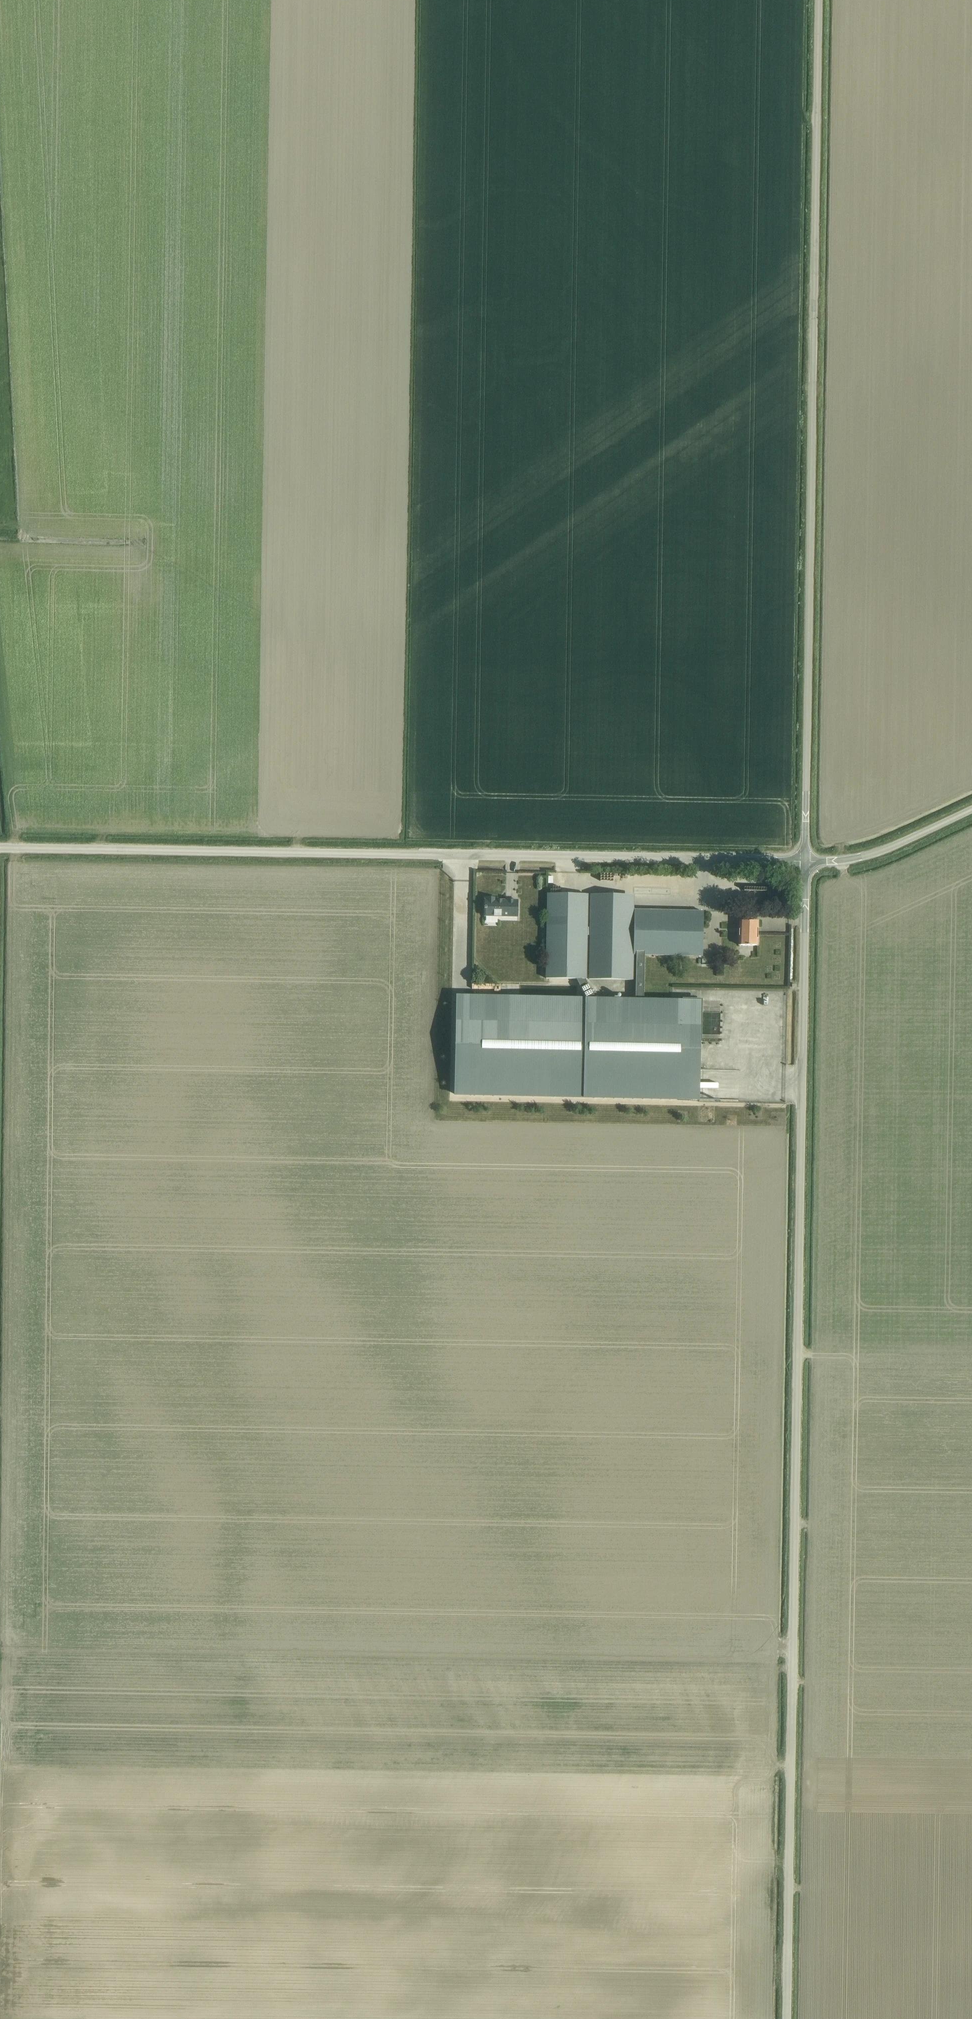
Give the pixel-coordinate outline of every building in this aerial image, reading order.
[(586,980),(588,895),(548,894),(546,979),(586,980)] [(591,895),(589,980),(633,980),(633,955),(636,955),(636,987),(635,1000),(644,1000),(644,987),(645,955),(702,956),(703,912),(634,910),(634,895),(614,895),(591,895)] [(485,898),(485,916),(517,917),(518,901),(497,900),(497,898),(485,898)] [(758,946),(758,921),(739,920),(739,946),(758,946)] [(699,1102),(701,1001),(644,1000),(635,1000),(457,997),(455,1097),(699,1102)]
